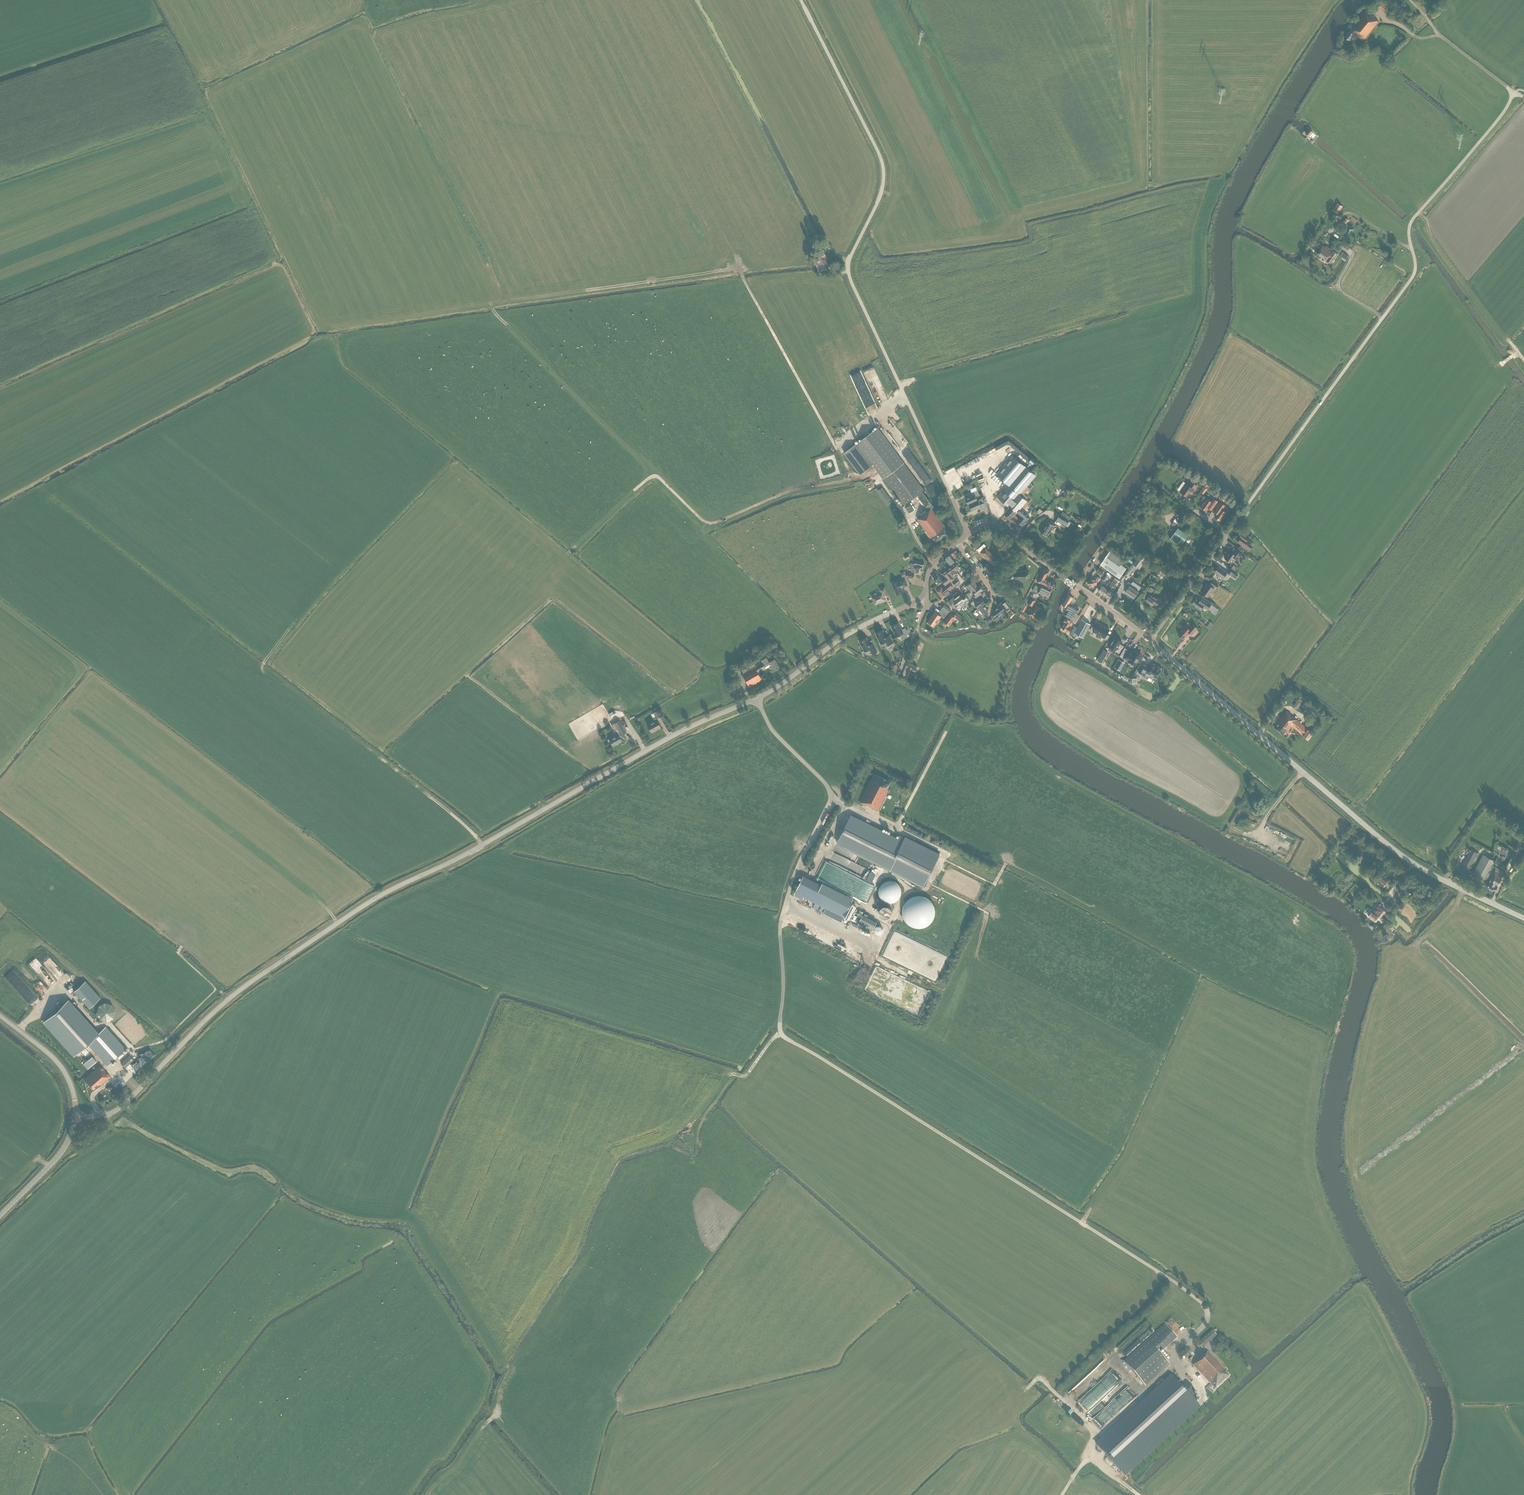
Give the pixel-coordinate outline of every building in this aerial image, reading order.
[(1383,0),(1378,6),(1383,10),(1388,4),(1383,0)] [(1349,40),(1354,34),(1362,40),(1378,21),(1375,18),(1365,9),(1353,24),(1354,25),(1345,36),(1349,40)] [(1342,207),(1337,203),(1332,210),(1338,214),(1342,207)] [(1344,231),(1340,228),(1339,229),(1336,233),(1347,240),(1354,229),(1348,225),(1344,231)] [(1317,253),(1330,263),(1337,254),(1326,246),(1325,248),(1323,246),(1317,253)] [(823,251),(821,252),(812,257),(814,260),(819,271),(828,266),(824,257),(826,256),(823,251)] [(881,383),(873,362),(862,366),(870,387),(881,383)] [(922,491),(924,490),(877,428),(844,453),(860,474),(873,465),(883,479),(884,478),(904,505),(917,495),(924,505),(927,508),(925,509),(926,512),(921,516),(921,517),(917,520),(931,538),(932,537),(935,542),(948,533),(944,527),(945,527),(931,509),(933,507),(922,491)] [(1008,484),(998,497),(1008,506),(1009,505),(1013,509),(1006,517),(1010,520),(1014,516),(1015,516),(1015,515),(1027,501),(1026,500),(1024,497),(1020,494),(1027,486),(1036,475),(1013,455),(1013,456),(1014,457),(998,476),(997,474),(996,474),(1008,484)] [(916,468),(920,473),(925,470),(921,464),(916,468)] [(1195,476),(1187,470),(1184,474),(1192,480),(1195,476)] [(1186,483),(1180,491),(1186,496),(1191,489),(1194,491),(1198,486),(1192,482),(1189,485),(1186,483)] [(875,489),(886,506),(892,502),(881,485),(875,489)] [(1029,488),(1027,486),(1020,494),(1024,497),(1026,500),(1028,497),(1024,494),(1029,488)] [(968,505),(969,505),(969,504),(978,501),(977,500),(976,496),(979,495),(977,490),(972,492),(973,495),(965,498),(968,505)] [(1201,506),(1206,511),(1208,508),(1211,510),(1218,501),(1213,498),(1210,501),(1206,498),(1203,501),(1204,502),(1201,506)] [(980,505),(978,500),(977,500),(978,501),(969,504),(969,505),(972,511),(979,508),(981,510),(986,508),(984,503),(980,505)] [(1224,516),(1225,516),(1227,513),(1223,510),(1226,506),(1220,502),(1214,512),(1217,514),(1215,516),(1220,521),(1224,516)] [(905,508),(909,513),(914,510),(911,505),(905,508)] [(1018,513),(1023,518),(1021,520),(1016,526),(1020,530),(1028,521),(1027,520),(1030,517),(1025,513),(1024,512),(1021,509),(1018,513)] [(1060,516),(1057,520),(1057,521),(1056,523),(1058,524),(1059,522),(1065,526),(1068,521),(1071,517),(1062,512),(1060,516)] [(1010,520),(1016,526),(1021,520),(1015,516),(1014,516),(1010,520)] [(1075,520),(1080,522),(1079,524),(1082,525),(1084,520),(1077,517),(1075,520)] [(1054,526),(1055,524),(1051,520),(1049,522),(1048,522),(1043,530),(1043,529),(1041,532),(1047,536),(1054,526)] [(1180,540),(1183,542),(1188,535),(1178,528),(1180,526),(1174,522),(1171,525),(1177,529),(1170,539),(1177,544),(1180,540)] [(1249,550),(1252,545),(1250,543),(1251,542),(1247,540),(1249,537),(1243,532),(1240,536),(1241,537),(1238,542),(1241,545),(1243,546),(1249,550)] [(981,553),(993,565),(998,560),(986,548),(981,553)] [(1235,558),(1237,560),(1242,554),(1235,549),(1233,553),(1230,551),(1224,558),(1231,563),(1235,558)] [(1119,578),(1126,568),(1121,565),(1124,561),(1110,550),(1106,557),(1101,564),(1119,578)] [(951,565),(951,564),(952,566),(957,571),(960,569),(950,555),(946,558),(951,565)] [(1140,568),(1138,566),(1143,559),(1138,555),(1135,560),(1138,562),(1136,565),(1135,565),(1129,573),(1134,576),(1140,568)] [(915,560),(915,564),(911,563),(910,568),(913,568),(912,572),(915,572),(915,573),(921,575),(923,566),(924,562),(915,560)] [(987,563),(983,568),(989,575),(994,570),(987,563)] [(956,574),(958,573),(957,571),(952,566),(947,569),(954,579),(957,576),(956,574)] [(1227,579),(1230,575),(1235,579),(1238,574),(1232,570),(1229,574),(1218,566),(1214,572),(1223,579),(1224,579),(1225,579),(1226,579),(1227,579)] [(1161,575),(1164,576),(1167,572),(1160,567),(1155,573),(1157,574),(1160,576),(1161,575)] [(1041,584),(1045,585),(1047,580),(1045,579),(1049,570),(1045,568),(1042,573),(1037,582),(1041,584)] [(954,579),(947,569),(942,573),(946,578),(942,580),(943,581),(946,585),(943,588),(942,587),(937,591),(942,599),(946,595),(950,592),(949,591),(953,587),(949,583),(954,579)] [(1026,578),(1029,576),(1029,573),(1026,571),(1012,571),(1012,574),(1012,576),(1012,579),(1026,578)] [(938,585),(943,581),(942,580),(942,581),(937,575),(937,574),(934,576),(933,577),(934,579),(938,585)] [(1094,580),(1091,578),(1087,583),(1093,587),(1094,585),(1096,586),(1101,579),(1097,576),(1094,580)] [(960,583),(956,578),(952,581),(956,587),(960,583)] [(1115,578),(1110,584),(1103,594),(1109,598),(1112,592),(1109,590),(1112,586),(1114,587),(1117,582),(1118,580),(1115,578)] [(905,579),(899,582),(898,581),(892,584),(896,595),(903,592),(902,588),(908,585),(905,579)] [(978,585),(974,580),(965,587),(967,589),(968,588),(971,591),(972,590),(978,585)] [(1045,585),(1054,589),(1057,584),(1054,583),(1055,582),(1052,580),(1051,582),(1047,580),(1045,585)] [(1136,584),(1132,581),(1131,583),(1129,581),(1125,586),(1128,588),(1126,591),(1130,594),(1135,597),(1139,590),(1134,587),(1136,584)] [(1218,585),(1213,581),(1211,584),(1212,585),(1211,586),(1206,583),(1204,586),(1205,587),(1202,593),(1208,597),(1214,588),(1215,587),(1216,588),(1218,585)] [(1098,591),(1103,594),(1110,584),(1108,583),(1105,587),(1102,585),(1098,591)] [(974,593),(973,594),(975,597),(973,599),(974,600),(976,598),(979,596),(982,594),(980,592),(983,589),(979,584),(978,585),(972,590),(974,593)] [(1049,597),(1051,592),(1052,589),(1041,584),(1040,587),(1035,585),(1033,591),(1037,593),(1038,593),(1044,595),(1049,597)] [(880,589),(881,593),(872,597),(875,604),(886,600),(884,596),(888,595),(885,587),(880,589)] [(1146,600),(1156,607),(1160,600),(1151,593),(1154,589),(1151,587),(1146,595),(1149,596),(1146,600)] [(960,605),(962,607),(969,602),(968,600),(964,594),(962,596),(960,594),(955,598),(959,604),(960,605),(960,606),(960,605)] [(1067,611),(1065,615),(1067,616),(1066,617),(1068,618),(1069,618),(1072,620),(1076,622),(1079,616),(1076,614),(1079,609),(1071,604),(1070,603),(1073,598),(1068,595),(1062,605),(1065,607),(1064,609),(1067,611)] [(974,604),(978,609),(984,605),(986,604),(982,598),(981,599),(979,596),(976,598),(974,600),(976,603),(974,604)] [(955,598),(954,597),(949,601),(955,609),(957,608),(956,606),(959,604),(955,598)] [(999,606),(1003,612),(1012,605),(1007,598),(1003,601),(998,605),(999,606)] [(1028,604),(1032,606),(1036,600),(1032,598),(1028,604)] [(1211,605),(1202,598),(1200,601),(1196,598),(1192,604),(1201,610),(1203,606),(1208,609),(1211,605)] [(1029,614),(1037,621),(1040,616),(1036,613),(1040,607),(1036,604),(1036,605),(1031,611),(1030,610),(1029,612),(1030,613),(1029,614)] [(941,616),(944,618),(951,609),(944,605),(942,608),(938,614),(935,611),(928,621),(934,626),(941,616)] [(988,610),(984,605),(978,609),(977,610),(977,609),(981,615),(980,615),(983,618),(988,614),(986,611),(988,610)] [(997,622),(1001,619),(999,617),(1005,613),(1004,613),(1003,612),(999,606),(994,610),(996,613),(992,615),(997,622)] [(955,617),(960,621),(963,617),(956,613),(954,616),(951,613),(944,623),(949,626),(955,617)] [(1068,618),(1066,617),(1066,618),(1063,622),(1064,623),(1061,627),(1066,631),(1067,630),(1069,632),(1072,628),(1069,627),(1072,622),(1071,621),(1072,621),(1071,620),(1072,620),(1069,618),(1068,618)] [(1083,638),(1091,624),(1082,619),(1077,628),(1075,627),(1070,634),(1076,637),(1077,634),(1083,638)] [(898,623),(891,627),(896,637),(901,634),(903,639),(910,636),(906,629),(903,631),(898,623)] [(1099,635),(1104,626),(1098,623),(1095,628),(1092,626),(1090,630),(1093,632),(1099,635)] [(1189,632),(1192,635),(1197,628),(1193,624),(1189,629),(1185,625),(1182,629),(1178,634),(1184,639),(1189,632)] [(1109,629),(1104,626),(1099,635),(1104,638),(1107,640),(1110,636),(1107,634),(1109,629)] [(887,645),(893,642),(889,635),(886,636),(883,630),(876,634),(881,644),(885,641),(887,645)] [(1115,637),(1109,647),(1116,650),(1115,651),(1119,653),(1123,646),(1120,644),(1121,641),(1115,637)] [(872,654),(878,652),(873,642),(870,644),(866,638),(859,641),(864,651),(869,649),(872,654)] [(1138,666),(1144,656),(1137,652),(1136,655),(1134,654),(1135,654),(1130,651),(1126,658),(1132,662),(1138,666)] [(766,657),(761,660),(761,662),(758,664),(755,660),(754,661),(753,661),(747,664),(748,666),(741,670),(743,673),(741,674),(749,687),(762,679),(758,673),(766,668),(765,667),(770,664),(774,670),(779,667),(774,658),(769,662),(766,657)] [(1157,678),(1161,670),(1151,664),(1149,668),(1143,664),(1139,673),(1145,676),(1147,673),(1157,678)] [(913,668),(909,667),(906,665),(904,670),(906,671),(905,677),(909,678),(911,673),(913,668)] [(1293,706),(1297,709),(1303,702),(1299,699),(1293,706)] [(656,719),(657,719),(656,718),(660,716),(657,710),(653,712),(653,713),(651,714),(654,720),(647,724),(651,732),(661,727),(656,719)] [(1290,714),(1289,714),(1286,712),(1278,721),(1279,722),(1274,728),(1283,735),(1287,730),(1289,731),(1292,726),(1303,735),(1308,739),(1313,733),(1308,729),(1290,714)] [(626,732),(619,720),(611,725),(614,730),(617,729),(619,732),(617,733),(614,735),(614,736),(609,739),(610,741),(613,746),(618,743),(618,744),(622,741),(619,735),(620,734),(621,735),(626,732)] [(874,774),(859,803),(866,806),(867,804),(871,806),(870,808),(877,812),(878,810),(886,794),(886,793),(888,790),(887,789),(890,782),(876,775),(874,774)] [(841,839),(894,866),(905,843),(881,831),(885,823),(872,817),(869,824),(875,827),(875,829),(852,817),(841,839)] [(1505,859),(1509,849),(1498,843),(1493,853),(1505,859)] [(1468,871),(1478,853),(1471,849),(1461,867),(1468,871)] [(1485,879),(1487,874),(1495,861),(1483,855),(1473,873),(1485,879)] [(1504,871),(1496,867),(1495,871),(1486,888),(1494,892),(1497,886),(1495,885),(1496,883),(1498,884),(1503,875),(1502,875),(1504,871)] [(1383,887),(1387,882),(1379,876),(1375,880),(1383,887)] [(828,886),(826,890),(803,878),(794,894),(803,899),(804,896),(846,918),(855,900),(828,886)] [(892,881),(890,880),(888,881),(886,881),(885,882),(883,883),(882,884),(881,886),(880,887),(880,889),(879,891),(880,893),(880,895),(881,896),(882,898),(883,899),(885,900),(886,901),(888,901),(890,901),(891,901),(892,901),(893,901),(895,900),(897,899),(898,898),(899,896),(900,895),(900,893),(900,891),(900,889),(900,887),(899,886),(898,884),(897,883),(895,882),(893,881),(892,881)] [(921,896),(918,895),(916,896),(913,896),(911,898),(908,899),(906,901),(905,903),(904,906),(903,908),(903,911),(903,914),(904,916),(905,919),(906,921),(908,923),(911,924),(913,926),(916,926),(918,927),(921,926),(924,926),(926,924),(928,923),(930,921),(932,919),(933,916),(934,914),(934,911),(934,908),(933,906),(932,903),(930,901),(928,899),(926,898),(924,896),(921,896)] [(1377,915),(1371,911),(1368,916),(1375,921),(1379,915),(1381,917),(1385,911),(1381,908),(1383,906),(1380,904),(1374,911),(1377,914),(1377,915)] [(892,912),(892,911),(892,910),(892,909),(891,908),(891,907),(890,906),(889,905),(888,905),(887,905),(886,905),(885,905),(884,905),(883,905),(882,906),(881,907),(880,908),(880,909),(880,910),(879,911),(880,912),(880,913),(880,914),(881,915),(882,916),(883,916),(884,917),(885,917),(886,917),(887,917),(888,917),(889,916),(890,916),(891,915),(891,914),(892,913),(892,912)] [(877,922),(863,915),(858,924),(872,931),(877,922)] [(807,926),(804,932),(811,935),(814,930),(807,926)] [(883,930),(883,929),(883,928),(882,928),(882,927),(881,927),(881,926),(880,926),(879,926),(878,926),(877,926),(876,927),(875,927),(875,928),(875,929),(874,930),(875,931),(875,932),(876,933),(877,934),(878,934),(879,934),(880,934),(881,933),(882,933),(882,932),(883,931),(883,930)] [(36,957),(29,964),(38,973),(45,965),(36,957)] [(89,1008),(100,998),(79,975),(68,985),(89,1008)] [(107,1066),(125,1049),(105,1027),(98,1034),(67,1000),(44,1021),(74,1055),(86,1044),(107,1066)] [(105,1003),(98,1006),(96,1013),(100,1020),(107,1022),(113,1018),(115,1011),(112,1005),(105,1003)] [(133,1060),(129,1055),(120,1063),(124,1067),(133,1060)] [(96,1061),(92,1056),(83,1064),(87,1069),(96,1061)] [(99,1084),(100,1085),(110,1077),(99,1065),(84,1079),(93,1089),(99,1084)] [(1142,1334),(1146,1338),(1155,1329),(1146,1319),(1125,1338),(1131,1344),(1142,1334)] [(1160,1354),(1177,1338),(1165,1325),(1124,1363),(1145,1386),(1169,1364),(1160,1354)] [(1197,1344),(1202,1349),(1217,1335),(1212,1330),(1197,1344)] [(1186,1354),(1190,1358),(1195,1353),(1191,1349),(1186,1354)] [(1198,1360),(1192,1365),(1215,1389),(1229,1375),(1225,1371),(1225,1370),(1222,1367),(1223,1367),(1208,1351),(1199,1360),(1198,1360)] [(1171,1375),(1096,1444),(1126,1476),(1201,1408),(1191,1397),(1196,1393),(1187,1383),(1182,1388),(1171,1375)] [(1122,1392),(1128,1385),(1126,1384),(1127,1382),(1123,1378),(1108,1395),(1107,1397),(1109,1398),(1110,1397),(1110,1398),(1115,1399),(1117,1396),(1119,1396),(1118,1399),(1122,1402),(1128,1403),(1129,1402),(1131,1397),(1128,1396),(1128,1397),(1127,1400),(1123,1397),(1124,1397),(1122,1395),(1119,1394),(1120,1391),(1122,1392)]
